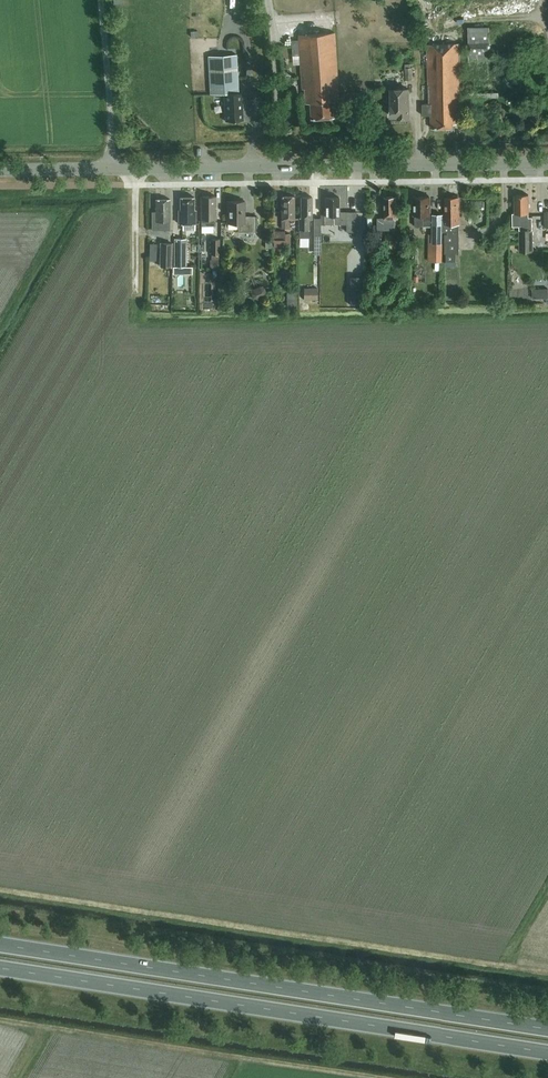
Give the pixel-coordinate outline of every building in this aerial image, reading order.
[(490,59),(490,26),(468,26),(469,59),(490,59)] [(334,32),(298,34),(299,39),(291,40),(292,55),(300,55),(302,89),(304,89),(305,103),(310,103),(311,118),(333,116),(332,101),(339,101),(334,32)] [(453,123),(462,123),(461,43),(427,44),(429,103),(423,103),(423,115),(431,115),(431,127),(453,127),(453,123)] [(225,121),(243,120),(242,92),(238,92),(236,54),(208,56),(210,94),(224,93),(225,121)] [(413,79),(412,67),(403,68),(404,79),(413,79)] [(398,116),(409,116),(409,88),(391,89),(391,116),(398,115),(398,116)] [(515,194),(515,212),(513,212),(513,226),(519,225),(519,229),(520,229),(521,251),(531,251),(530,229),(533,229),(533,216),(529,216),(529,194),(515,194)] [(453,197),(446,197),(446,216),(443,216),(444,232),(448,232),(448,234),(445,234),(445,253),(446,253),(446,261),(457,261),(457,253),(460,253),(459,195),(453,195),(453,197)] [(194,210),(194,196),(180,196),(180,210),(178,210),(178,223),(196,223),(196,210),(194,210)] [(215,219),(216,219),(216,196),(201,196),(201,219),(202,225),(215,225),(215,219)] [(288,219),(295,219),(294,196),(281,196),(281,219),(282,219),(282,228),(288,228),(288,219)] [(309,216),(312,216),(312,196),(301,196),(301,217),(299,217),(299,237),(309,237),(309,216)] [(396,196),(385,196),(385,217),(378,217),(378,229),(385,229),(395,229),(395,218),(398,218),(398,207),(396,207),(396,196)] [(415,226),(424,225),(433,225),(433,234),(429,234),(429,262),(442,262),(442,243),(443,243),(442,214),(433,213),(433,214),(431,214),(431,207),(429,206),(429,196),(415,196),(415,208),(413,208),(414,215),(415,215),(415,226)] [(325,215),(321,214),(321,218),(321,235),(326,236),(326,224),(346,224),(346,231),(356,232),(356,211),(339,211),(339,197),(325,197),(325,215)] [(170,229),(170,199),(156,199),(156,211),(152,211),(152,222),(152,230),(170,229)] [(245,201),(227,201),(227,217),(227,223),(238,223),(238,232),(254,232),(254,216),(245,216),(245,201)] [(285,247),(285,230),(273,230),(274,248),(285,247)] [(387,251),(395,251),(394,234),(386,234),(386,236),(381,237),(381,242),(382,242),(383,249),(387,249),(387,251)] [(186,238),(175,238),(175,266),(186,267),(186,238)] [(220,238),(212,238),(211,259),(210,259),(210,269),(219,269),(219,259),(220,259),(220,238)] [(173,242),(160,242),(159,266),(172,266),(173,242)] [(304,299),(317,299),(317,288),(304,288),(304,299)] [(547,298),(547,288),(540,288),(540,298),(547,298)] [(297,291),(287,291),(287,300),(297,300),(297,291)]
